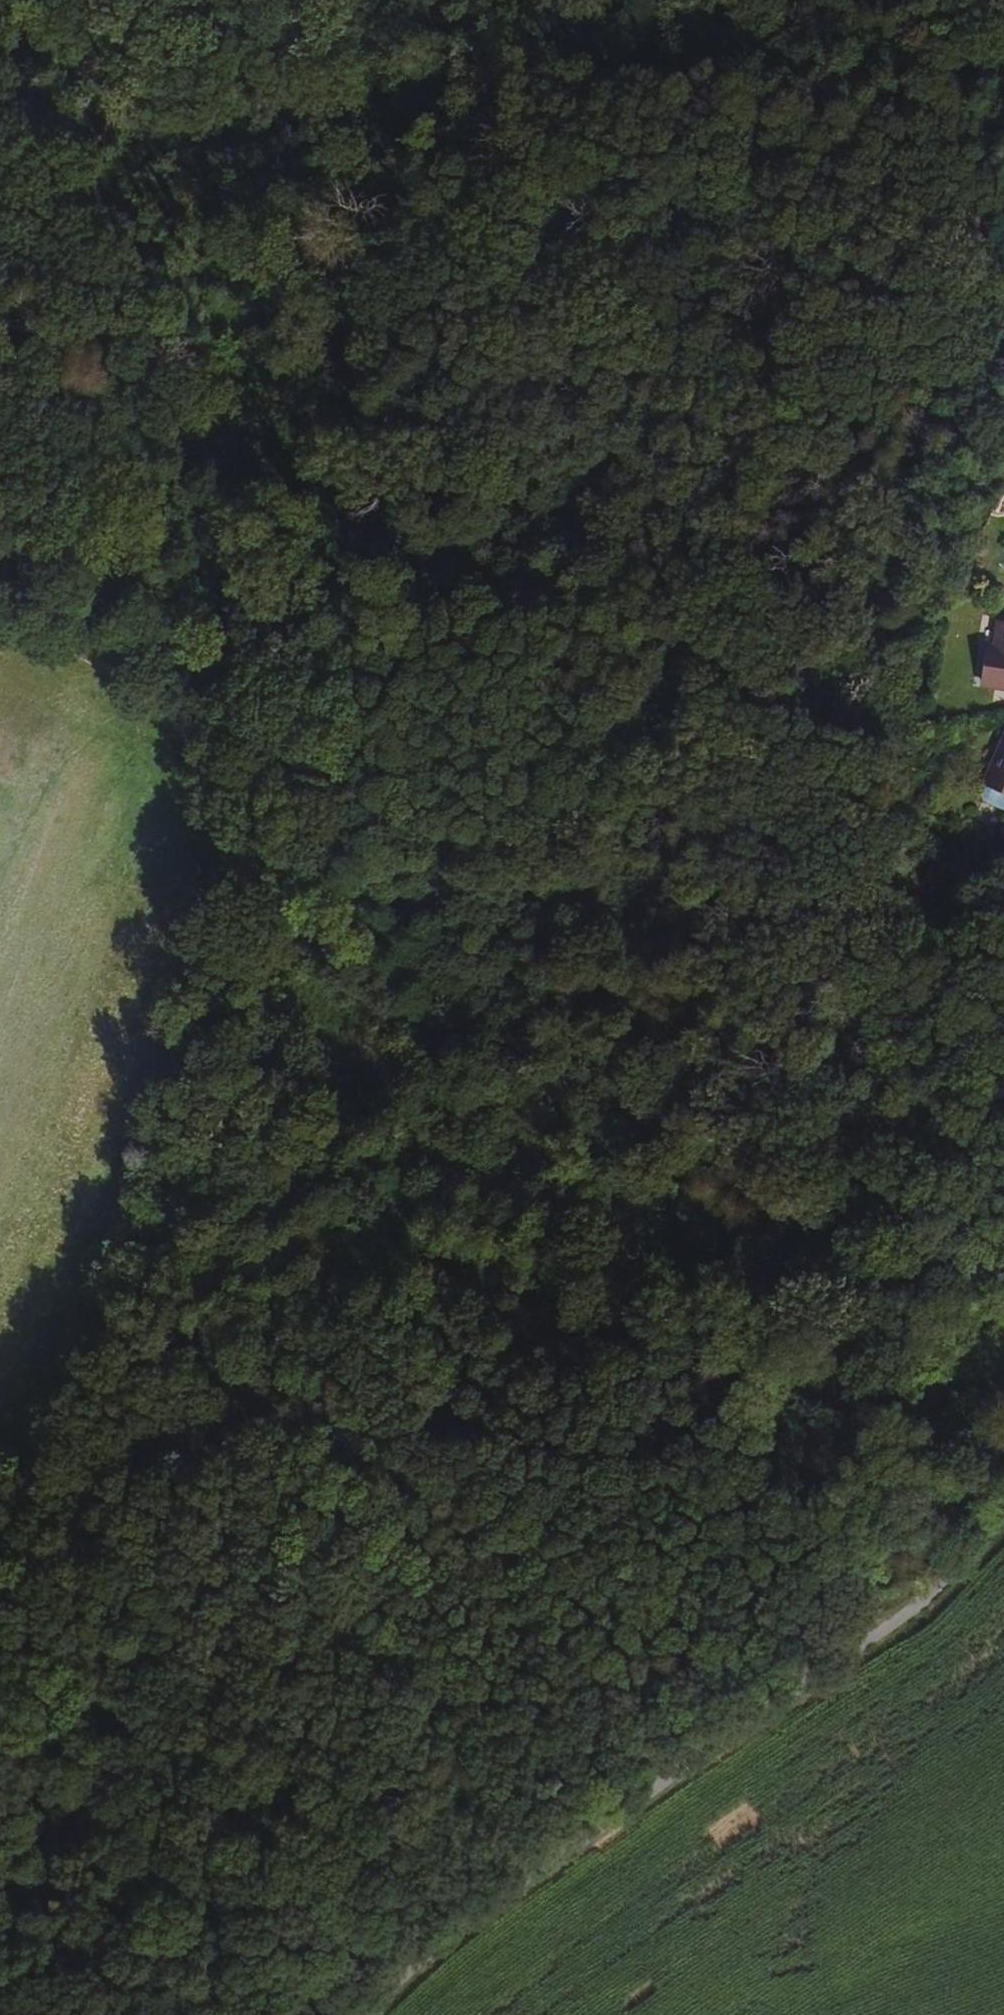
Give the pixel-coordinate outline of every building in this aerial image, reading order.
[(1003,689),(1003,625),(999,624),(995,648),(989,647),(982,685),(1003,689)] [(985,782),(1003,791),(1003,738),(985,782)] [(985,783),(980,794),(983,801),(1003,810),(1003,791),(985,783)]
